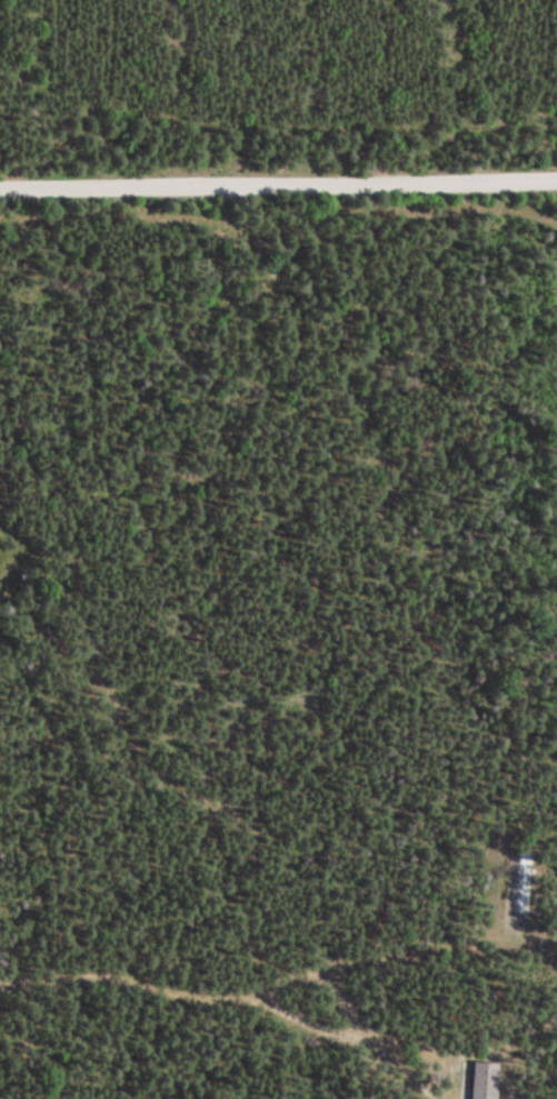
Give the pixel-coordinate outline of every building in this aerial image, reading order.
[(528,916),(530,854),(516,854),(514,915),(528,916)] [(496,1065),(470,1065),(469,1098),(495,1098),(496,1065)]
